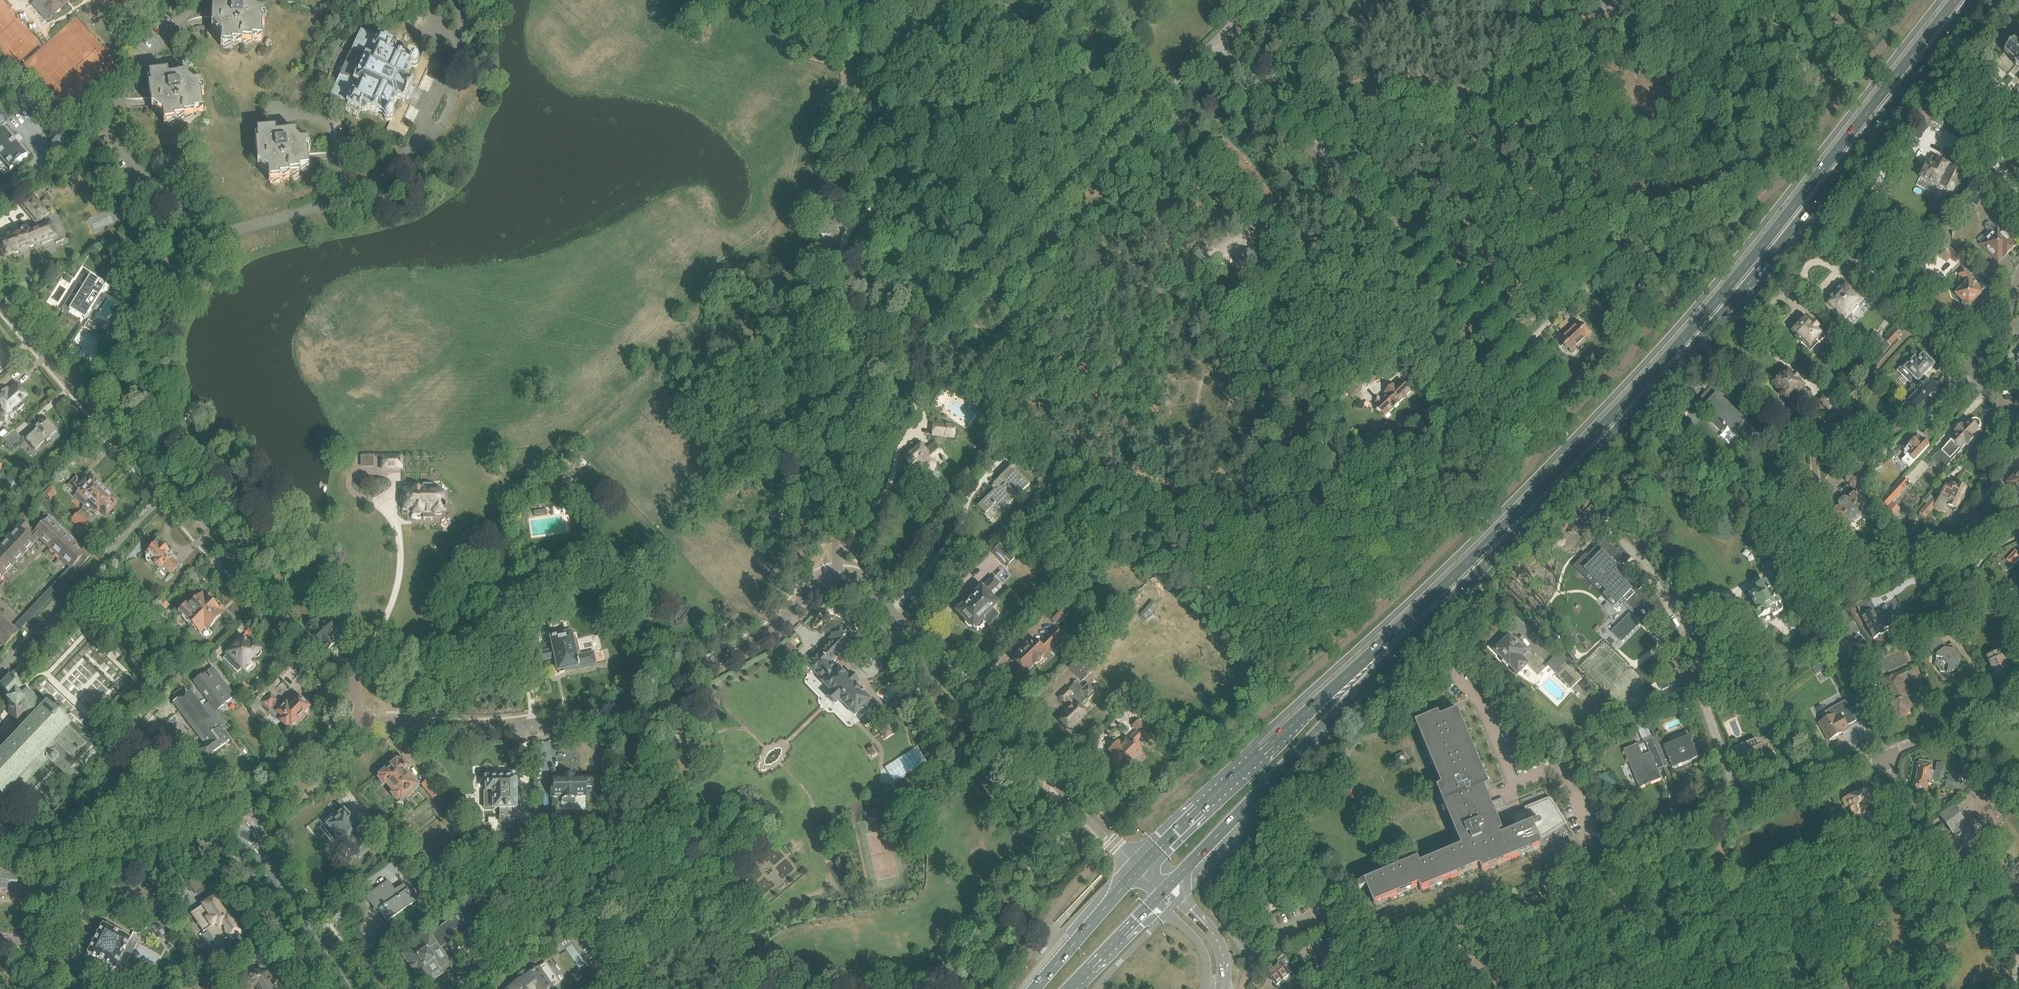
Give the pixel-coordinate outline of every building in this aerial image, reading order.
[(52,17),(71,0),(38,0),(52,17)] [(212,18),(212,27),(213,27),(221,36),(221,47),(222,47),(222,45),(232,45),(232,43),(242,43),(242,41),(252,41),(252,39),(262,39),(263,21),(261,21),(262,17),(266,17),(266,11),(258,10),(254,6),(254,1),(245,0),(215,0),(215,5),(212,5),(212,18)] [(378,40),(372,37),(361,32),(331,97),(347,105),(347,106),(348,106),(346,110),(358,116),(360,112),(361,111),(363,112),(365,113),(366,111),(367,108),(384,116),(385,118),(385,120),(386,120),(387,121),(389,121),(390,121),(391,121),(392,120),(393,119),(393,118),(393,116),(393,115),(392,114),(391,113),(395,103),(396,103),(398,99),(405,102),(412,85),(406,82),(407,78),(411,67),(413,68),(414,68),(416,68),(416,67),(417,66),(418,65),(418,64),(418,63),(417,61),(416,60),(415,60),(413,59),(412,60),(410,62),(389,52),(393,45),(379,38),(378,40)] [(2017,45),(2014,42),(2012,44),(2010,42),(2004,49),(2006,51),(2004,53),(2016,64),(2015,65),(2018,69),(2018,42),(2017,45)] [(151,85),(149,86),(152,108),(153,107),(163,114),(164,125),(165,125),(165,123),(175,121),(175,119),(185,118),(184,115),(194,114),(194,112),(204,110),(201,93),(200,93),(199,88),(203,88),(202,82),(194,83),(189,79),(189,74),(179,75),(178,71),(178,64),(165,66),(166,72),(149,75),(151,85)] [(286,133),(285,122),(274,123),(274,129),(257,131),(258,141),(256,142),(258,164),(259,164),(268,171),(269,182),(270,182),(270,180),(280,179),(280,177),(290,176),(290,173),(300,172),(299,170),(309,169),(308,151),(306,151),(306,147),(310,147),(309,141),(301,141),(297,137),(296,132),(286,133)] [(10,170),(10,171),(17,165),(18,166),(21,163),(21,162),(27,156),(20,148),(21,147),(11,135),(10,136),(4,129),(3,128),(0,131),(0,130),(0,159),(10,170)] [(75,148),(62,134),(49,146),(61,160),(75,148)] [(1949,166),(1932,158),(1929,164),(1927,163),(1925,168),(1923,168),(1921,169),(1920,170),(1919,171),(1919,173),(1919,175),(1920,176),(1919,179),(1920,179),(1918,183),(1926,187),(1928,184),(1949,193),(1951,193),(1953,191),(1955,188),(1955,185),(1953,184),(1951,183),(1957,170),(1949,166)] [(2017,165),(2010,171),(2018,180),(2018,167),(2017,165)] [(886,205),(886,194),(868,194),(868,204),(886,205)] [(47,215),(33,198),(23,207),(38,223),(47,215)] [(829,241),(836,243),(838,234),(837,233),(840,223),(841,224),(843,217),(829,212),(826,221),(828,222),(826,226),(824,226),(821,237),(829,239),(829,241)] [(2015,246),(1993,224),(1992,224),(1991,223),(1990,223),(1989,223),(1988,223),(1987,224),(1986,224),(1986,225),(1985,226),(1985,227),(1985,228),(1985,229),(1985,230),(1986,231),(1987,232),(1978,241),(1998,261),(2006,252),(2008,254),(2015,246)] [(50,224),(34,231),(33,229),(30,230),(29,230),(28,230),(27,228),(21,230),(22,233),(13,236),(12,234),(6,236),(7,239),(6,239),(6,240),(1,242),(6,256),(41,242),(42,245),(53,240),(52,237),(54,236),(50,224)] [(1961,258),(1946,244),(1936,254),(1946,263),(1950,259),(1956,264),(1961,258)] [(1256,265),(1252,249),(1240,252),(1244,267),(1256,265)] [(1982,266),(1988,260),(1977,249),(1972,255),(1982,266)] [(1981,284),(1979,285),(1964,270),(1959,275),(1967,283),(1956,295),(1963,302),(1962,304),(1965,307),(1967,306),(1971,310),(1977,305),(1974,302),(1981,294),(1980,293),(1984,289),(1984,287),(1981,284)] [(91,276),(83,289),(81,288),(79,287),(78,288),(72,293),(78,297),(70,310),(85,319),(106,286),(91,276)] [(1843,321),(1863,300),(1846,284),(1826,305),(1843,321)] [(1822,335),(1822,334),(1818,330),(1820,328),(1814,323),(1811,325),(1805,320),(1794,331),(1799,336),(1796,339),(1801,345),(1802,344),(1811,353),(1819,344),(1820,344),(1826,338),(1822,335)] [(93,324),(89,321),(85,328),(89,331),(87,332),(96,338),(98,336),(102,339),(106,332),(102,329),(103,328),(94,322),(93,324)] [(1569,331),(1582,344),(1585,341),(1591,335),(1579,322),(1569,331)] [(1896,330),(1885,342),(1876,350),(1868,359),(1874,365),(1902,335),(1896,330)] [(1578,348),(1582,344),(1569,331),(1560,340),(1563,344),(1562,345),(1567,352),(1569,350),(1572,353),(1578,347),(1578,348)] [(1876,350),(1885,342),(1875,332),(1867,341),(1876,350)] [(1324,361),(1320,353),(1311,357),(1314,365),(1324,361)] [(1898,371),(1909,381),(1914,386),(1918,382),(1918,383),(1920,381),(1921,383),(1926,378),(1924,377),(1935,365),(1924,355),(1918,361),(1912,356),(1898,371)] [(1789,401),(1804,385),(1788,370),(1782,376),(1781,375),(1772,384),(1782,393),(1781,394),(1789,401)] [(1351,397),(1367,383),(1359,375),(1344,390),(1343,389),(1339,393),(1343,397),(1347,393),(1351,397)] [(1926,378),(1921,383),(1924,385),(1897,415),(1909,426),(1944,389),(1936,382),(1934,385),(1926,378)] [(1411,391),(1402,381),(1396,387),(1394,385),(1384,394),(1385,396),(1382,399),(1380,398),(1375,403),(1377,405),(1375,407),(1385,417),(1393,409),(1394,410),(1400,404),(1399,403),(1411,391)] [(2,418),(5,415),(7,417),(14,411),(17,414),(27,406),(25,403),(26,402),(25,401),(29,398),(16,383),(9,389),(8,388),(0,394),(0,416),(2,418)] [(1728,427),(1733,421),(1734,421),(1732,419),(1737,413),(1711,388),(1697,402),(1703,407),(1704,406),(1717,418),(1712,423),(1717,428),(1716,428),(1722,434),(1728,428),(1728,427)] [(1836,402),(1828,395),(1821,402),(1829,410),(1836,402)] [(1848,431),(1864,429),(1862,417),(1846,419),(1848,431)] [(1951,462),(1961,451),(1963,453),(1981,432),(1978,429),(1980,427),(1981,425),(1980,423),(1979,421),(1978,420),(1976,420),(1974,420),(1972,421),(1971,423),(1967,419),(1949,440),(1950,441),(1946,444),(1947,446),(1941,453),(1951,462)] [(50,439),(57,433),(47,421),(40,428),(38,426),(34,429),(36,431),(26,440),(35,451),(45,442),(46,443),(50,440),(50,439)] [(956,442),(958,428),(935,424),(932,438),(956,442)] [(14,430),(2,440),(11,450),(23,440),(14,430)] [(1915,463),(1930,447),(1923,441),(1919,437),(1915,441),(1914,441),(1909,446),(1910,447),(1904,452),(1904,454),(1907,457),(1908,457),(1915,463)] [(943,456),(936,446),(937,445),(935,443),(930,447),(929,446),(924,450),(921,446),(914,452),(912,449),(906,454),(908,457),(904,460),(910,467),(917,462),(924,470),(923,473),(920,473),(919,479),(923,479),(923,482),(933,482),(935,463),(937,461),(939,464),(947,459),(946,458),(944,455),(943,456)] [(1521,459),(1526,454),(1520,449),(1515,454),(1521,459)] [(1867,468),(1877,461),(1872,454),(1862,460),(1867,468)] [(382,467),(400,467),(400,456),(382,456),(382,467)] [(1871,474),(1881,467),(1877,461),(1867,468),(1871,474)] [(1030,485),(1013,469),(1011,466),(993,484),(994,485),(991,488),(994,490),(978,506),(986,514),(994,506),(999,512),(1007,504),(1008,506),(1030,485)] [(2018,496),(2018,473),(2017,474),(2013,470),(2003,480),(2008,484),(2003,489),(2003,491),(2003,493),(2003,495),(2005,496),(2006,497),(2008,497),(2010,497),(2011,496),(2015,500),(2018,496)] [(1860,483),(1851,474),(1845,479),(1853,489),(1860,483)] [(1049,490),(1056,483),(1049,476),(1046,479),(1046,487),(1049,490)] [(85,506),(87,503),(102,487),(93,479),(89,484),(86,482),(84,484),(77,477),(69,486),(78,494),(75,497),(85,506)] [(1890,507),(1910,483),(1903,477),(1882,501),(1890,507)] [(1926,518),(1934,508),(1949,515),(1951,510),(1958,513),(1967,491),(1951,483),(1950,486),(1948,486),(1938,501),(1933,497),(1920,513),(1926,518)] [(401,498),(401,504),(403,504),(403,514),(414,514),(417,516),(419,516),(421,515),(422,514),(424,514),(424,518),(435,518),(435,514),(436,514),(438,515),(440,515),(441,515),(443,514),(445,514),(445,511),(447,511),(448,504),(445,504),(445,493),(441,489),(434,489),(434,484),(427,484),(427,489),(424,489),(424,488),(413,488),(413,489),(404,489),(404,493),(403,493),(403,495),(404,496),(404,498),(401,498)] [(57,493),(55,491),(50,487),(46,492),(53,498),(57,493)] [(96,516),(101,511),(107,516),(116,507),(114,506),(118,502),(102,487),(87,503),(85,506),(82,509),(88,514),(91,511),(96,516)] [(1852,522),(1856,523),(1861,518),(1861,515),(1869,507),(1856,492),(1847,499),(1847,500),(1844,503),(1842,500),(1839,503),(1839,506),(1830,514),(1844,529),(1852,522)] [(1970,525),(1979,515),(1973,509),(1963,519),(1970,525)] [(71,521),(81,530),(89,521),(79,512),(71,521)] [(39,538),(72,569),(82,559),(85,563),(91,556),(50,517),(48,518),(44,515),(31,529),(29,527),(24,521),(0,546),(0,580),(39,538)] [(1656,611),(1623,576),(1615,567),(1622,560),(1615,553),(1617,551),(1605,540),(1588,558),(1586,556),(1575,567),(1614,606),(1622,599),(1635,612),(1634,614),(1641,622),(1650,613),(1652,614),(1656,611)] [(150,566),(155,565),(159,569),(161,569),(163,567),(171,574),(179,565),(172,558),(173,556),(167,551),(168,550),(164,545),(163,546),(158,541),(157,542),(155,542),(152,545),(152,548),(148,552),(146,554),(147,555),(146,557),(146,562),(150,566)] [(1006,567),(1015,558),(1002,544),(992,553),(1006,567)] [(2013,565),(2018,558),(2018,556),(2014,552),(2007,560),(2012,566),(2013,565)] [(518,578),(519,598),(524,598),(523,585),(526,585),(525,578),(518,578)] [(989,599),(1002,588),(992,578),(981,589),(972,598),(966,604),(957,612),(965,620),(964,621),(964,622),(965,624),(968,627),(970,628),(971,628),(971,627),(974,630),(976,629),(978,629),(982,625),(982,623),(983,623),(982,622),(984,621),(982,619),(992,608),(986,602),(989,599)] [(1776,600),(1771,591),(1773,590),(1774,589),(1771,584),(1769,583),(1767,584),(1767,582),(1756,587),(1758,591),(1750,596),(1756,609),(1753,610),(1758,620),(1772,613),(1774,616),(1782,612),(1779,605),(1782,603),(1780,598),(1776,600)] [(192,627),(214,605),(210,601),(212,599),(208,594),(197,605),(195,603),(189,609),(186,606),(179,614),(192,627)] [(1865,607),(1868,605),(1866,600),(1856,605),(1862,616),(1868,612),(1865,607)] [(1160,613),(1167,605),(1162,601),(1157,607),(1151,602),(1140,614),(1147,620),(1155,609),(1160,613)] [(214,621),(224,610),(220,606),(218,608),(214,605),(192,627),(200,635),(206,629),(209,631),(216,623),(214,621)] [(1066,612),(1061,607),(1049,618),(1054,623),(1066,612)] [(1833,619),(1834,620),(1847,640),(1860,632),(1846,611),(1833,619)] [(1873,639),(1897,627),(1893,620),(1881,626),(1873,611),(1862,617),(1873,639)] [(1973,613),(1964,616),(1965,620),(1954,623),(1957,631),(1977,624),(1973,613)] [(19,632),(0,614),(0,641),(5,646),(19,632)] [(1629,615),(1613,633),(1622,642),(1639,624),(1629,615)] [(327,651),(335,644),(329,638),(333,634),(328,628),(324,632),(314,621),(306,628),(327,651)] [(569,631),(562,632),(559,621),(548,624),(551,638),(553,647),(550,647),(551,651),(542,653),(543,660),(552,658),(552,656),(555,656),(559,672),(565,671),(565,670),(606,662),(605,661),(594,663),(593,663),(592,663),(590,653),(581,655),(579,648),(574,649),(573,640),(571,630),(569,630),(569,631)] [(835,668),(828,661),(841,649),(844,652),(855,641),(842,626),(830,637),(833,640),(808,664),(823,680),(822,681),(831,691),(830,692),(830,693),(827,696),(833,703),(836,699),(837,700),(839,699),(853,714),(860,708),(861,708),(863,708),(864,707),(865,706),(866,704),(866,702),(868,700),(862,694),(863,693),(860,689),(859,690),(853,684),(856,681),(849,673),(846,676),(836,666),(835,668)] [(1044,654),(1061,638),(1054,630),(1036,647),(1031,641),(1013,658),(1020,666),(1020,667),(1024,671),(1028,671),(1033,667),(1032,666),(1044,655),(1044,654)] [(1495,648),(1497,651),(1495,652),(1518,675),(1528,665),(1539,676),(1546,669),(1526,648),(1524,651),(1510,637),(1502,645),(1500,643),(1495,648)] [(1955,651),(1945,649),(1946,646),(1941,638),(1936,638),(1929,643),(1929,647),(1934,654),(1938,655),(1937,655),(1937,658),(1936,665),(1941,672),(1948,673),(1948,674),(1951,674),(1959,669),(1961,659),(1955,651)] [(257,659),(261,655),(260,651),(247,639),(245,642),(241,639),(227,654),(242,669),(253,658),(257,659)] [(1864,640),(1846,652),(1853,663),(1871,650),(1864,640)] [(1092,652),(1089,655),(1096,661),(1099,658),(1097,656),(1105,648),(1099,641),(1090,651),(1092,652)] [(212,653),(216,658),(223,650),(219,646),(212,653)] [(1568,651),(1564,655),(1572,663),(1576,659),(1568,651)] [(210,665),(215,660),(210,655),(205,658),(210,665)] [(1989,662),(1996,679),(2010,673),(2004,656),(1989,662)] [(1082,682),(1093,671),(1079,657),(1068,668),(1082,682)] [(22,688),(15,681),(18,678),(19,679),(27,670),(22,665),(0,688),(0,690),(3,693),(3,694),(7,698),(8,697),(11,700),(22,688)] [(1569,665),(1559,676),(1571,689),(1582,678),(1569,665)] [(187,692),(185,693),(183,689),(175,695),(179,700),(175,703),(207,746),(199,751),(205,759),(229,741),(220,728),(226,724),(216,712),(226,704),(235,697),(214,668),(205,675),(204,675),(194,682),(210,703),(203,708),(190,691),(188,693),(187,692)] [(1882,681),(1894,712),(1896,716),(1898,718),(1901,719),(1903,718),(1905,717),(1906,716),(1906,714),(1905,711),(1913,709),(1909,699),(1912,697),(1905,681),(1909,680),(1905,671),(1894,675),(1894,676),(1882,681)] [(1488,680),(1483,676),(1479,672),(1472,679),(1481,687),(1488,680)] [(1673,676),(1658,683),(1662,691),(1677,684),(1673,676)] [(1094,693),(1096,691),(1089,685),(1088,686),(1087,685),(1083,689),(1076,682),(1073,684),(1074,685),(1069,689),(1069,688),(1064,692),(1085,714),(1079,707),(1084,702),(1085,703),(1088,700),(1089,700),(1095,694),(1094,693)] [(1717,682),(1706,686),(1711,698),(1721,694),(1717,682)] [(1443,688),(1434,692),(1440,707),(1449,703),(1443,688)] [(32,692),(31,690),(16,705),(18,707),(10,715),(18,723),(19,723),(23,726),(0,750),(0,793),(4,797),(6,795),(11,800),(49,760),(53,763),(55,763),(72,779),(87,776),(82,770),(98,754),(88,744),(87,744),(70,728),(71,727),(66,722),(67,720),(67,719),(68,717),(68,715),(68,713),(67,712),(66,710),(64,709),(63,708),(61,708),(59,708),(57,709),(56,709),(54,711),(49,706),(48,707),(32,692)] [(1723,695),(1726,704),(1740,699),(1737,690),(1723,695)] [(271,694),(270,695),(266,691),(258,699),(261,703),(261,704),(269,711),(272,707),(277,713),(283,719),(280,722),(286,727),(289,724),(291,726),(303,714),(304,714),(310,708),(299,697),(293,703),(289,700),(286,703),(282,707),(277,702),(278,701),(271,694)] [(1069,730),(1085,714),(1064,692),(1060,697),(1064,701),(1065,701),(1071,708),(1068,711),(1066,709),(1062,713),(1064,715),(1059,719),(1069,730)] [(1433,692),(1424,696),(1430,711),(1440,707),(1433,692)] [(1152,707),(1147,701),(1143,705),(1148,711),(1152,707)] [(1821,715),(1824,720),(1819,723),(1829,741),(1845,733),(1844,731),(1848,729),(1847,726),(1856,721),(1846,702),(1821,715)] [(1359,887),(1359,888),(1359,889),(1360,890),(1361,891),(1363,890),(1369,888),(1375,903),(1419,885),(1421,890),(1479,865),(1482,871),(1483,870),(1542,845),(1539,840),(1566,823),(1552,801),(1551,800),(1550,800),(1549,800),(1548,800),(1526,809),(1526,810),(1524,811),(1511,816),(1514,825),(1502,831),(1494,812),(1490,803),(1485,791),(1484,788),(1489,787),(1483,773),(1456,709),(1439,716),(1439,715),(1437,716),(1417,724),(1443,787),(1438,789),(1450,819),(1452,819),(1464,847),(1426,862),(1424,858),(1419,860),(1360,885),(1359,885),(1359,887)] [(1651,736),(1650,732),(1644,718),(1635,722),(1643,740),(1645,739),(1651,753),(1643,756),(1638,744),(1624,750),(1640,788),(1662,779),(1658,770),(1665,768),(1653,738),(1651,736)] [(895,734),(887,721),(877,727),(885,740),(895,734)] [(1130,763),(1141,752),(1140,751),(1141,749),(1136,744),(1143,737),(1146,739),(1151,733),(1139,721),(1134,727),(1138,732),(1130,740),(1123,747),(1118,742),(1109,751),(1113,755),(1106,762),(1119,774),(1125,768),(1126,768),(1127,768),(1128,768),(1129,768),(1130,767),(1130,766),(1130,764),(1130,763)] [(1664,747),(1660,736),(1661,735),(1658,729),(1650,732),(1651,736),(1653,738),(1665,768),(1671,765),(1673,769),(1699,759),(1690,737),(1664,747)] [(1762,745),(1759,747),(1756,740),(1735,748),(1738,755),(1742,754),(1747,764),(1749,763),(1753,773),(1779,763),(1774,753),(1769,755),(1766,756),(1762,745)] [(878,753),(873,744),(866,749),(871,758),(878,753)] [(1964,768),(1970,765),(1963,747),(1956,750),(1964,768)] [(413,774),(409,777),(404,771),(408,767),(402,760),(398,764),(397,762),(394,765),(393,764),(391,765),(390,764),(388,764),(387,764),(386,765),(385,766),(385,768),(385,769),(385,771),(384,771),(385,773),(381,776),(382,777),(380,779),(384,784),(386,782),(387,784),(387,785),(392,792),(393,791),(398,797),(397,798),(398,799),(399,798),(405,805),(410,801),(407,798),(418,789),(416,787),(417,786),(414,783),(418,779),(413,774)] [(1917,776),(1935,779),(1936,773),(1931,772),(1932,767),(1931,767),(1932,765),(1920,763),(1920,765),(1919,765),(1917,776)] [(1959,784),(1959,783),(1960,777),(1948,775),(1947,782),(1959,784)] [(1935,780),(1935,779),(1917,776),(1915,788),(1928,790),(1930,779),(1935,780)] [(505,831),(517,831),(517,818),(516,818),(515,809),(516,809),(515,777),(486,778),(486,791),(492,791),(493,810),(499,810),(500,823),(505,823),(505,831)] [(554,797),(585,796),(585,777),(555,778),(554,797)] [(422,785),(445,812),(453,806),(430,778),(422,785)] [(1957,794),(1959,784),(1947,782),(1945,792),(1957,794)] [(1863,809),(1872,805),(1866,791),(1843,800),(1846,807),(1849,806),(1854,818),(1864,814),(1862,811),(1864,810),(1863,809)] [(1905,815),(1900,804),(1894,807),(1899,818),(1905,815)] [(1897,819),(1892,807),(1885,810),(1890,822),(1897,819)] [(1966,825),(1953,808),(1941,817),(1953,834),(1955,833),(1963,843),(1972,837),(1964,827),(1966,825)] [(363,829),(356,821),(357,820),(353,815),(350,817),(349,815),(348,816),(344,812),(345,811),(344,810),(342,811),(342,810),(341,811),(340,810),(334,816),(336,817),(329,823),(330,824),(328,825),(337,836),(335,838),(336,839),(332,842),(337,848),(341,845),(341,846),(344,844),(347,847),(349,845),(351,848),(359,858),(370,849),(362,839),(361,840),(358,838),(363,834),(360,831),(363,829)] [(1912,830),(1907,818),(1900,821),(1905,833),(1912,830)] [(1894,858),(1906,854),(1901,842),(1889,847),(1894,858)] [(1978,865),(1972,856),(1963,862),(1969,871),(1978,865)] [(378,914),(380,912),(387,922),(415,902),(403,885),(395,891),(387,881),(365,896),(370,904),(378,914)] [(232,941),(242,934),(229,914),(226,916),(214,898),(191,914),(204,933),(206,931),(216,946),(229,937),(232,941)] [(171,934),(169,931),(177,925),(173,908),(159,919),(148,927),(153,932),(153,934),(154,935),(155,936),(157,938),(158,939),(159,938),(161,941),(171,934)] [(460,927),(461,926),(467,922),(461,913),(455,917),(401,954),(421,982),(422,981),(425,986),(433,981),(429,976),(440,968),(444,973),(452,967),(448,962),(449,962),(440,948),(458,936),(460,939),(466,935),(460,927)] [(116,968),(131,940),(122,936),(123,935),(113,930),(112,927),(107,924),(104,926),(103,925),(88,954),(116,968)] [(1886,941),(1878,948),(1884,954),(1892,948),(1886,941)] [(525,974),(518,979),(518,982),(508,988),(552,988),(553,988),(548,981),(559,975),(551,964),(541,971),(539,968),(528,975),(525,974)] [(1268,975),(1277,986),(1289,976),(1281,965),(1268,975)] [(242,985),(256,987),(257,988),(280,988),(269,972),(263,974),(248,972),(248,975),(243,974),(242,985)]
